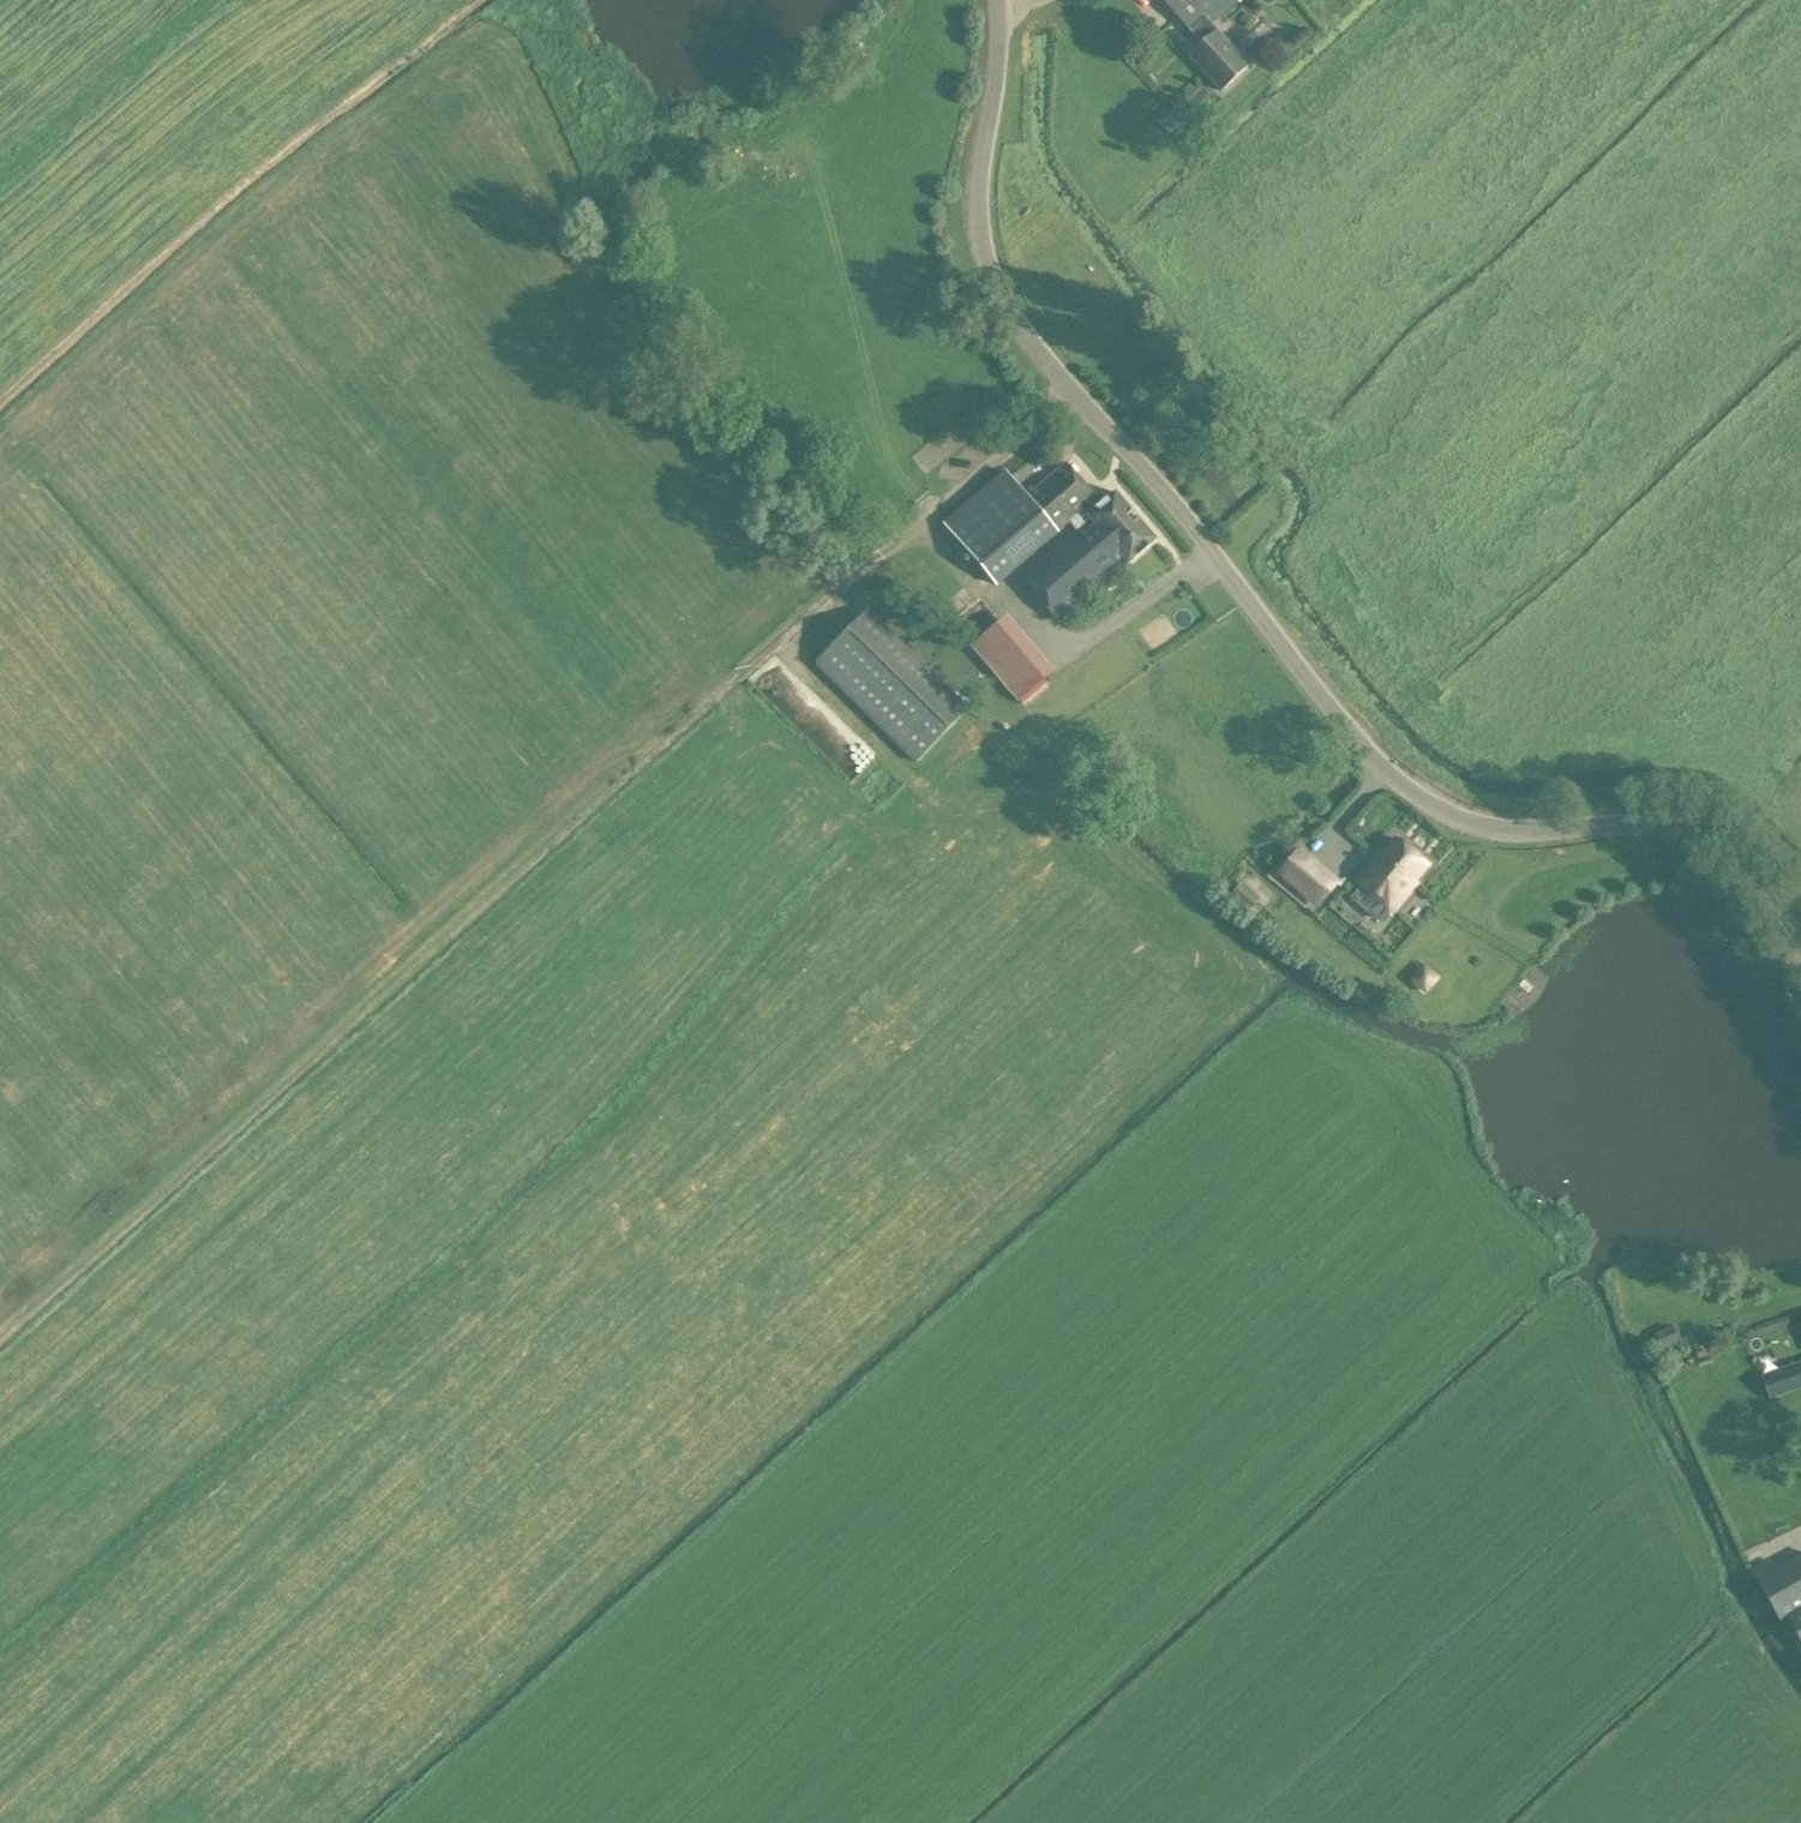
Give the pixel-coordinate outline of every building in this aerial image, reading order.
[(1203,42),(1189,55),(1222,90),(1250,64),(1211,23),(1237,0),(1164,0),(1203,42)] [(999,419),(1003,425),(1012,418),(1008,412),(999,419)] [(1101,504),(1067,464),(1066,463),(1028,496),(1005,471),(945,524),(997,583),(1058,529),(1076,514),(1083,522),(1021,576),(1059,620),(1118,569),(1103,551),(1113,543),(1089,515),(1101,504)] [(1116,491),(1101,504),(1089,515),(1113,543),(1103,551),(1118,569),(1122,565),(1124,567),(1157,538),(1116,491)] [(969,707),(868,608),(816,661),(917,760),(969,707)] [(1020,700),(1055,670),(1008,613),(972,644),(1020,700)] [(1392,909),(1414,882),(1413,881),(1427,864),(1396,839),(1384,854),(1382,852),(1358,881),(1392,909)] [(1313,900),(1333,876),(1300,848),(1280,872),(1313,900)] [(1249,912),(1262,897),(1244,881),(1231,895),(1249,912)] [(1765,1375),(1772,1396),(1800,1386),(1800,1363),(1765,1375)] [(1777,1570),(1771,1559),(1753,1570),(1780,1618),(1786,1614),(1800,1640),(1800,1556),(1777,1570)]
